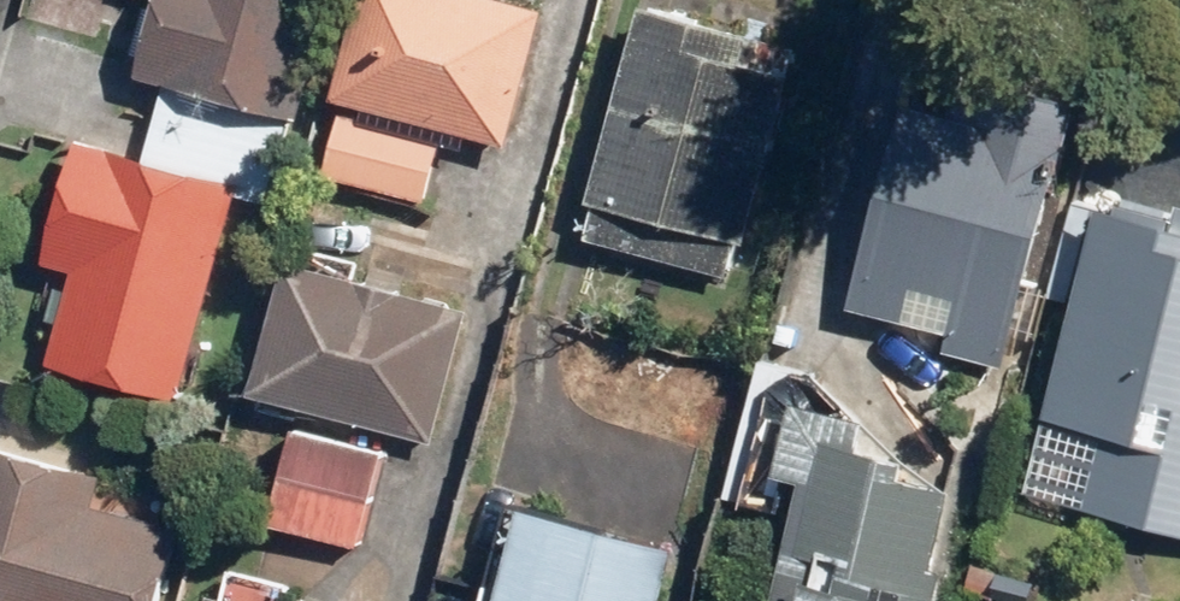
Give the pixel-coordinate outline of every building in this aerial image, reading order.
[(125,71),(152,78),(272,111),(286,115),(319,0),(145,0),(125,71)] [(514,0),(349,0),(324,92),(496,138),(531,5),(514,0)] [(559,195),(681,225),(738,0),(608,0),(559,195)] [(1059,108),(937,77),(877,316),(999,346),(1059,108)] [(126,161),(222,187),(250,192),(272,111),(152,78),(126,161)] [(425,139),(326,114),(311,173),(410,199),(425,139)] [(126,161),(62,144),(31,259),(57,266),(32,361),(166,397),(222,187),(126,161)] [(1107,199),(1025,484),(1179,528),(1179,213),(1178,219),(1107,199)] [(448,302),(277,257),(241,390),(413,435),(448,302)] [(802,395),(781,470),(811,479),(777,600),(947,600),(954,576),(932,570),(953,494),(911,483),(918,457),(871,444),(878,416),(802,395)] [(370,446),(277,423),(253,517),(347,541),(370,446)] [(0,445),(0,600),(150,600),(172,527),(78,499),(87,470),(0,445)] [(524,501),(495,600),(659,600),(675,544),(524,501)] [(199,592),(197,600),(234,600),(199,592)]
